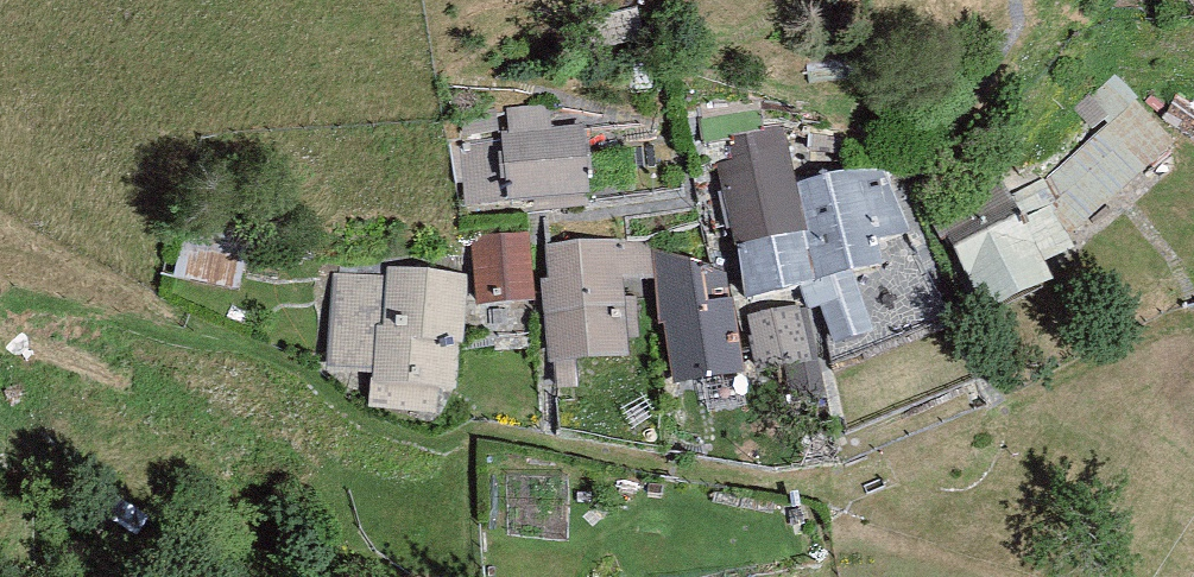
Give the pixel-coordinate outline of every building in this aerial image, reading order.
[(1051,207),(1066,240),(1176,148),(1137,102),(1116,74),(1098,91),(1112,108),(1101,115),(1111,127),(1044,181),(1058,202),(1051,207)] [(496,109),(460,112),(463,140),(451,141),(455,185),(463,185),(465,211),(506,207),(506,210),(530,208),(531,218),(591,213),(583,129),(552,132),(550,106),(507,110),(507,114),(496,115),(496,109)] [(784,126),(727,137),(733,163),(717,166),(735,254),(736,253),(747,305),(819,290),(808,237),(797,185),(784,126)] [(884,164),(797,185),(808,237),(819,290),(885,272),(878,246),(912,238),(884,164)] [(1058,202),(1044,181),(1008,197),(992,169),(918,202),(986,320),(1051,291),(1045,278),(1074,254),(1066,240),(1051,207),(1058,202)] [(528,236),(472,240),(478,312),(534,307),(528,236)] [(548,291),(623,285),(656,283),(653,253),(652,239),(545,248),(548,285),(548,291)] [(703,268),(653,253),(656,283),(659,327),(664,330),(675,391),(745,379),(733,301),(709,305),(703,268)] [(383,278),(331,274),(322,372),(373,376),(372,388),(456,395),(467,277),(384,269),(383,278)] [(548,291),(548,285),(542,285),(549,368),(629,362),(627,343),(639,342),(636,300),(624,301),(623,285),(548,291)] [(803,306),(748,320),(763,382),(818,368),(803,306)]
